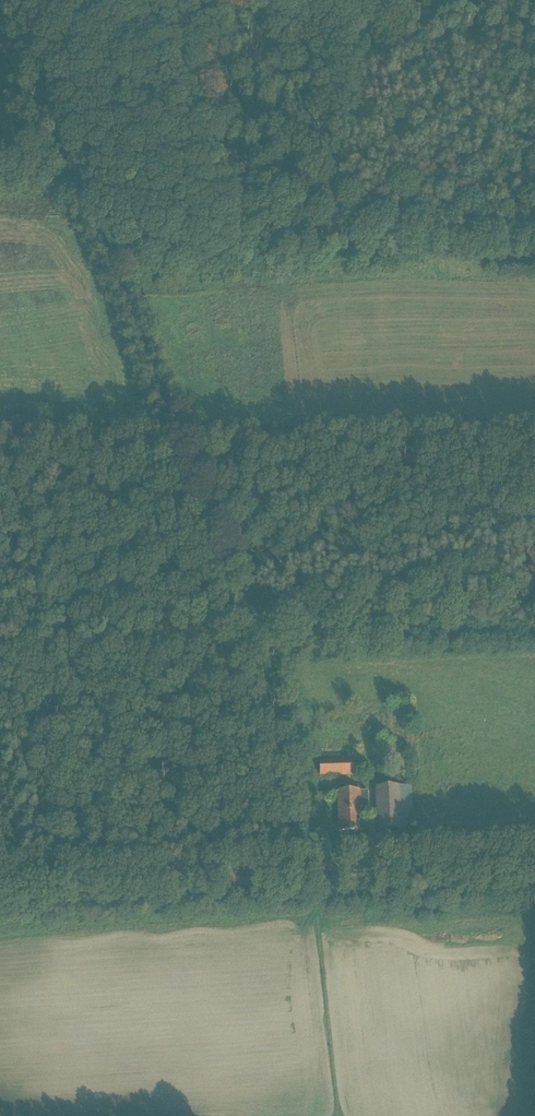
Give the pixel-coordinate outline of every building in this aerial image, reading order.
[(319,776),(354,775),(353,759),(319,760),(319,776)] [(411,829),(411,818),(410,788),(376,789),(377,819),(377,830),(411,829)] [(368,810),(368,800),(368,792),(360,792),(360,791),(338,792),(338,821),(339,832),(361,831),(360,811),(368,810)]
